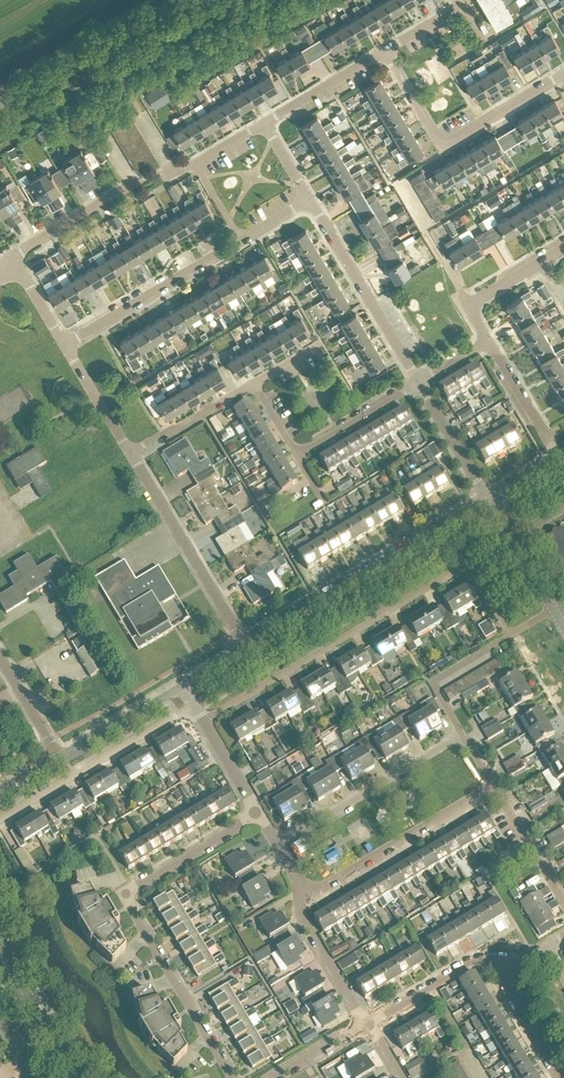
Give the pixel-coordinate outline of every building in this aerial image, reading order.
[(373,6),(369,0),(364,0),(369,8),(361,13),(359,14),(368,28),(380,21),(371,7),(373,6)] [(381,1),(373,6),(371,7),(380,21),(391,14),(383,0),(380,0),(381,1)] [(391,14),(403,7),(399,0),(383,0),(391,14)] [(481,2),(488,15),(505,5),(502,0),(485,0),(481,2)] [(488,15),(496,27),(517,14),(515,11),(518,9),(521,7),(519,4),(525,0),(514,0),(510,2),(505,5),(488,15)] [(541,0),(532,0),(534,3),(528,7),(532,13),(544,5),(541,0)] [(359,14),(361,13),(356,4),(352,7),(357,15),(350,20),(347,21),(355,36),(368,28),(359,14)] [(347,21),(350,20),(345,11),(340,14),(345,22),(338,27),(335,28),(344,43),(355,36),(347,21)] [(331,50),(344,43),(335,28),(338,27),(333,18),(328,21),(333,30),(314,41),(311,43),(319,55),(330,48),(331,50)] [(559,48),(551,34),(552,34),(547,24),(542,27),(547,36),(540,40),(538,41),(547,55),(559,48)] [(300,37),(308,32),(304,25),(296,29),(300,37)] [(538,41),(540,40),(535,31),(530,34),(535,43),(528,47),(526,48),(535,63),(547,55),(538,41)] [(307,62),(319,55),(311,43),(314,41),(309,33),(304,35),(309,44),(290,56),(288,57),(296,71),(309,64),(307,62)] [(509,45),(515,42),(511,36),(506,39),(509,45)] [(503,48),(497,39),(489,43),(495,53),(503,48)] [(526,48),(528,47),(523,39),(518,41),(523,50),(514,55),(514,56),(523,70),(535,63),(526,48)] [(279,50),(284,47),(280,40),(275,43),(279,50)] [(288,57),(290,56),(285,47),(280,50),(285,58),(276,64),(284,78),(296,71),(288,57)] [(492,69),(490,70),(499,84),(511,77),(506,68),(512,64),(503,48),(495,53),(496,55),(495,55),(487,60),(492,69)] [(472,61),(483,55),(480,49),(468,55),(472,61)] [(490,70),(492,69),(487,60),(483,62),(488,71),(480,76),(478,77),(487,91),(499,84),(490,70)] [(277,88),(270,76),(269,74),(270,73),(265,64),(260,67),(265,75),(258,79),(256,80),(265,95),(277,88)] [(478,77),(480,76),(475,67),(471,70),(476,78),(466,84),(475,98),(487,91),(478,77)] [(256,80),(258,79),(253,71),(249,74),(253,82),(246,86),(244,87),(253,102),(265,95),(256,80)] [(244,87),(246,86),(241,78),(237,80),(242,89),(234,93),(232,95),(241,110),(253,102),(244,87)] [(372,100),(386,91),(379,78),(364,87),(370,97),(362,102),(365,106),(372,101),(372,100)] [(209,91),(215,88),(210,80),(204,83),(209,91)] [(163,88),(159,81),(143,90),(148,98),(163,88)] [(232,95),(234,93),(229,85),(224,88),(229,96),(222,101),(220,102),(229,117),(241,110),(232,95)] [(198,87),(192,90),(195,96),(201,93),(198,87)] [(394,102),(386,91),(372,100),(372,101),(377,109),(369,114),(372,118),(380,113),(379,112),(394,102)] [(220,102),(222,101),(217,92),(213,95),(218,103),(210,108),(208,109),(217,124),(229,117),(220,102)] [(184,104),(189,101),(185,94),(180,97),(184,104)] [(552,120),(559,115),(563,123),(563,113),(562,113),(554,99),(542,106),(550,121),(552,120)] [(208,109),(210,108),(205,100),(201,102),(206,110),(198,115),(196,116),(205,131),(217,124),(208,109)] [(386,123),(401,114),(394,102),(379,112),(380,113),(384,121),(376,126),(379,130),(387,125),(386,123)] [(550,121),(542,106),(530,113),(538,128),(540,127),(548,122),(553,131),(557,128),(552,120),(550,121)] [(196,116),(198,115),(193,107),(189,109),(194,118),(186,122),(184,123),(193,138),(205,131),(196,116)] [(340,120),(347,116),(342,108),(336,113),(340,120)] [(514,142),(516,141),(536,130),(541,138),(545,136),(540,127),(538,128),(530,113),(517,121),(518,123),(507,130),(514,142)] [(184,123),(186,122),(181,114),(177,116),(182,125),(172,131),(181,145),(193,138),(184,123)] [(335,123),(340,120),(336,114),(331,117),(335,123)] [(393,135),(408,126),(401,114),(386,123),(387,125),(391,133),(383,138),(386,142),(394,137),(393,135)] [(309,137),(324,128),(325,129),(333,124),(331,120),(322,125),(317,116),(302,124),(309,137)] [(126,129),(135,123),(131,117),(122,123),(126,129)] [(126,129),(122,123),(111,130),(114,136),(126,129)] [(138,128),(135,123),(126,129),(129,134),(138,128)] [(415,138),(408,126),(393,135),(394,137),(399,145),(391,149),(393,154),(401,149),(400,147),(415,138)] [(132,139),(141,133),(138,128),(129,134),(132,139)] [(316,149),(331,140),(332,141),(340,136),(338,132),(329,137),(325,129),(324,128),(309,137),(316,149)] [(42,129),(37,132),(42,141),(47,138),(42,129)] [(129,134),(126,129),(114,136),(117,141),(129,134)] [(521,150),(516,141),(514,142),(507,130),(495,136),(494,135),(482,142),(490,157),(492,156),(500,151),(505,160),(509,157),(504,148),(512,144),(517,152),(521,150)] [(135,144),(144,139),(141,133),(132,139),(135,144)] [(132,139),(129,134),(117,141),(120,146),(132,139)] [(172,147),(178,143),(173,134),(167,137),(172,147)] [(408,159),(423,150),(415,138),(400,147),(401,149),(406,156),(398,161),(401,166),(409,160),(408,159)] [(545,149),(551,145),(547,138),(541,141),(545,149)] [(135,144),(132,139),(120,146),(123,151),(135,144)] [(138,150),(147,144),(144,139),(135,144),(138,150)] [(323,161),(338,152),(339,153),(347,148),(345,144),(337,149),(332,141),(331,140),(316,149),(323,161)] [(497,164),(492,156),(490,157),(482,142),(470,149),(479,164),(480,163),(488,158),(493,167),(497,164)] [(138,150),(135,144),(123,151),(126,157),(138,150)] [(141,154),(150,149),(147,144),(138,150),(141,154)] [(99,161),(106,157),(98,145),(92,149),(99,161)] [(11,158),(19,154),(14,146),(7,150),(11,158)] [(91,167),(98,163),(90,150),(83,154),(80,149),(71,155),(91,188),(96,184),(91,176),(95,173),(91,167)] [(144,160),(153,154),(150,149),(141,154),(144,160)] [(485,171),(480,163),(479,164),(470,149),(458,156),(467,171),(468,170),(476,165),(481,174),(485,171)] [(141,154),(138,150),(126,157),(129,161),(141,154)] [(339,153),(338,152),(323,161),(331,173),(346,164),(346,165),(355,160),(352,156),(344,161),(339,153)] [(380,161),(385,159),(381,152),(376,155),(380,161)] [(144,160),(141,154),(129,161),(133,167),(144,160)] [(156,160),(153,154),(144,160),(148,165),(156,160)] [(91,188),(71,155),(62,160),(65,165),(57,169),(65,183),(72,178),(76,185),(79,183),(85,191),(91,188)] [(473,179),(468,170),(467,171),(458,156),(446,163),(455,178),(456,177),(464,173),(469,181),(473,179)] [(148,165),(144,160),(133,167),(136,172),(148,165)] [(461,186),(456,177),(455,178),(446,163),(434,171),(442,185),(452,180),(457,188),(461,186)] [(351,173),(346,165),(346,164),(331,173),(338,185),(353,176),(353,177),(362,172),(359,168),(351,173)] [(58,187),(65,183),(57,169),(50,174),(47,169),(38,175),(58,207),(64,204),(58,195),(62,193),(58,187)] [(558,185),(549,169),(545,172),(554,187),(547,192),(545,193),(554,208),(563,201),(563,198),(557,186),(558,185)] [(409,177),(413,183),(423,177),(422,176),(424,175),(421,170),(409,177)] [(426,178),(432,189),(438,184),(432,174),(426,178)] [(58,207),(38,175),(28,180),(31,185),(24,189),(32,202),(39,198),(43,204),(46,202),(52,211),(58,207)] [(373,192),(365,197),(353,177),(353,176),(338,185),(345,197),(347,196),(354,207),(367,200),(368,201),(376,196),(373,192)] [(416,189),(427,183),(423,177),(413,183),(416,189)] [(180,195),(174,183),(167,187),(174,198),(180,195)] [(430,188),(427,183),(416,189),(419,194),(430,188)] [(545,193),(547,192),(541,183),(537,186),(542,194),(535,199),(533,200),(542,215),(554,208),(545,193)] [(0,187),(0,196),(16,222),(21,219),(16,210),(20,208),(16,201),(23,197),(15,184),(8,188),(5,184),(0,187)] [(433,193),(430,188),(419,194),(422,199),(433,193)] [(213,213),(204,199),(205,198),(200,189),(196,192),(201,200),(193,205),(192,206),(200,220),(213,213)] [(533,200),(535,199),(530,190),(525,193),(530,202),(523,206),(521,207),(530,222),(542,215),(533,200)] [(485,199),(490,207),(502,200),(497,192),(485,199)] [(435,198),(433,193),(422,199),(425,204),(435,198)] [(0,196),(0,217),(1,219),(4,217),(10,226),(16,222),(0,196)] [(192,206),(193,205),(188,197),(184,199),(185,201),(185,203),(186,206),(188,206),(189,207),(181,212),(180,213),(188,227),(200,220),(192,206)] [(439,204),(435,198),(425,204),(429,210),(439,204)] [(521,207),(523,206),(518,198),(513,200),(518,209),(511,213),(509,214),(518,229),(530,222),(521,207)] [(366,232),(381,224),(382,225),(390,220),(388,216),(379,221),(368,201),(367,200),(354,207),(361,219),(359,220),(366,232)] [(399,216),(406,211),(401,203),(394,208),(399,216)] [(180,213),(181,212),(176,204),(172,206),(177,215),(169,219),(168,220),(176,235),(188,227),(180,213)] [(442,209),(439,204),(429,210),(432,215),(442,209)] [(506,236),(518,229),(509,214),(511,213),(506,205),(501,207),(506,216),(487,227),(485,228),(493,241),(505,235),(506,236)] [(124,217),(131,213),(128,206),(120,210),(124,217)] [(445,214),(442,209),(432,215),(435,220),(445,214)] [(168,220),(169,219),(164,211),(160,213),(165,222),(158,226),(156,227),(165,242),(176,235),(168,220)] [(463,222),(469,218),(465,212),(459,216),(463,222)] [(114,228),(123,222),(117,213),(108,218),(114,228)] [(156,227),(158,226),(153,218),(148,221),(153,229),(145,234),(144,234),(153,249),(165,242),(156,227)] [(443,222),(451,235),(458,232),(450,218),(443,222)] [(482,248),(493,241),(485,228),(487,227),(482,219),(478,222),(483,230),(463,242),(461,243),(470,257),(483,250),(482,248)] [(381,224),(366,232),(373,245),(375,244),(382,255),(395,248),(396,249),(405,244),(404,244),(402,240),(394,245),(389,237),(397,231),(398,230),(392,220),(390,220),(382,225),(381,224)] [(144,234),(145,234),(140,225),(136,228),(141,236),(134,241),(132,242),(141,256),(153,249),(144,234)] [(398,230),(397,231),(400,237),(410,232),(406,225),(398,230)] [(290,236),(281,241),(284,246),(292,241),(296,249),(297,250),(312,241),(304,229),(291,237),(290,236)] [(132,242),(134,241),(129,232),(124,235),(129,243),(122,248),(120,249),(129,264),(141,256),(132,242)] [(461,243),(463,242),(458,233),(454,236),(459,244),(449,250),(458,265),(470,257),(461,243)] [(404,244),(414,238),(412,234),(402,240),(404,244)] [(120,249),(122,248),(117,239),(112,242),(117,250),(110,255),(108,256),(117,271),(129,264),(120,249)] [(319,253),(312,241),(297,250),(296,249),(288,254),(291,258),(299,253),(303,261),(304,262),(319,253)] [(108,256),(110,255),(105,247),(100,249),(105,258),(98,262),(96,263),(105,278),(117,271),(108,256)] [(396,249),(395,248),(382,255),(389,267),(387,268),(395,281),(409,272),(410,274),(419,268),(416,264),(408,269),(396,249)] [(52,254),(58,264),(64,261),(58,250),(52,254)] [(326,265),(319,253),(304,262),(303,261),(295,265),(298,270),(306,265),(311,273),(312,274),(326,265)] [(96,263),(98,262),(93,254),(88,257),(93,265),(86,269),(84,271),(93,285),(105,278),(96,263)] [(282,264),(290,260),(287,254),(279,258),(282,264)] [(264,255),(252,262),(260,277),(262,276),(267,284),(274,280),(279,277),(273,269),(272,269),(264,255)] [(37,272),(49,265),(44,257),(32,264),(37,272)] [(84,271),(86,269),(81,261),(77,263),(82,272),(74,276),(72,278),(81,292),(93,285),(84,271)] [(252,262),(240,270),(248,284),(250,283),(255,292),(263,287),(267,284),(262,276),(260,277),(252,262)] [(318,284),(319,286),(334,277),(326,265),(312,274),(311,273),(302,277),(305,282),(313,277),(318,284)] [(72,278),(74,276),(69,268),(64,271),(70,279),(63,283),(60,285),(69,300),(81,292),(72,278)] [(238,291),(246,286),(251,294),(255,292),(250,283),(248,284),(240,270),(228,277),(236,291),(238,291)] [(60,285),(63,283),(57,275),(52,278),(57,287),(48,292),(57,307),(69,300),(60,285)] [(226,298),(231,306),(243,299),(238,291),(236,291),(228,277),(216,284),(225,299),(226,298)] [(319,286),(318,284),(309,289),(312,294),(320,289),(325,296),(326,298),(341,289),(334,277),(319,286)] [(537,286),(544,298),(551,294),(544,282),(537,286)] [(214,305),(222,300),(227,308),(231,306),(226,298),(225,299),(216,284),(204,291),(213,306),(214,305)] [(326,298),(325,296),(316,301),(319,306),(328,300),(334,310),(334,311),(349,302),(349,301),(348,302),(341,289),(326,298)] [(540,309),(532,314),(523,299),(531,294),(529,290),(520,295),(521,296),(506,305),(514,317),(521,312),(528,324),(535,319),(534,317),(542,312),(540,309)] [(202,312),(210,307),(215,316),(219,313),(214,305),(213,306),(204,291),(192,298),(201,313),(202,312)] [(264,305),(269,302),(264,294),(259,297),(264,305)] [(190,319),(198,315),(203,323),(207,320),(202,312),(201,313),(192,298),(180,305),(189,320),(190,319)] [(178,326),(186,322),(191,330),(195,327),(190,319),(189,320),(180,305),(168,312),(177,327),(178,326)] [(309,330),(301,317),(302,316),(297,307),(292,310),(297,318),(290,322),(288,323),(297,338),(309,330)] [(166,333),(174,329),(179,337),(183,334),(178,326),(177,327),(168,312),(156,319),(165,334),(166,333)] [(348,335),(362,325),(355,313),(356,313),(356,312),(341,321),(341,320),(331,325),(334,329),(342,325),(346,332),(348,335)] [(542,312),(534,317),(535,319),(528,324),(521,312),(514,317),(527,339),(542,330),(541,329),(539,326),(543,323),(541,319),(545,317),(542,312)] [(288,323),(290,322),(285,314),(281,317),(286,325),(278,330),(276,331),(285,345),(297,338),(288,323)] [(216,318),(222,327),(227,324),(221,315),(216,318)] [(155,340),(162,336),(167,344),(171,341),(166,333),(165,334),(156,319),(144,326),(153,341),(155,340)] [(246,330),(252,326),(248,319),(242,323),(246,330)] [(285,345),(276,331),(278,330),(273,321),(268,324),(273,332),(266,337),(264,338),(273,352),(285,345)] [(549,324),(541,329),(542,330),(527,339),(534,351),(541,346),(548,358),(556,353),(555,351),(544,333),(552,328),(549,324)] [(370,337),(362,325),(348,335),(346,332),(338,337),(341,341),(349,336),(353,344),(355,346),(370,337)] [(142,347),(150,342),(155,351),(159,348),(155,340),(153,341),(144,326),(132,334),(141,348),(142,347)] [(264,338),(266,337),(263,332),(261,328),(256,331),(261,339),(254,344),(252,345),(261,359),(273,352),(264,338)] [(134,352),(138,350),(143,358),(147,356),(142,347),(141,348),(132,334),(120,341),(127,354),(124,355),(132,369),(141,364),(134,352)] [(252,345),(254,344),(249,335),(244,338),(250,346),(242,351),(240,352),(249,367),(261,359),(252,345)] [(377,349),(370,337),(355,346),(353,344),(345,349),(348,353),(356,348),(360,356),(362,358),(377,349)] [(240,352),(242,351),(237,342),(233,345),(238,354),(228,359),(236,374),(249,367),(240,352)] [(555,351),(556,353),(548,358),(541,346),(534,351),(548,373),(563,364),(562,363),(558,356),(563,352),(563,348),(563,346),(555,351)] [(384,361),(377,349),(362,358),(360,356),(352,361),(355,365),(363,360),(369,370),(384,361)] [(226,380),(217,366),(218,366),(213,357),(208,359),(214,368),(206,372),(205,373),(213,388),(226,380)] [(179,368),(185,365),(181,358),(175,361),(179,368)] [(562,363),(563,364),(548,373),(554,385),(562,380),(563,384),(563,361),(562,363)] [(205,373),(206,372),(201,364),(197,366),(202,375),(194,379),(193,380),(201,395),(213,388),(205,373)] [(471,388),(473,387),(481,383),(486,391),(490,388),(485,379),(483,380),(475,366),(462,373),(471,388)] [(161,378),(167,374),(163,369),(157,372),(161,378)] [(134,381),(142,377),(138,371),(130,375),(134,381)] [(193,380),(194,379),(189,371),(185,374),(187,376),(179,381),(182,386),(181,388),(189,402),(201,395),(193,380)] [(461,394),(469,390),(474,398),(478,395),(473,387),(471,388),(462,373),(450,381),(459,395),(461,394)] [(150,387),(161,381),(157,374),(146,381),(150,387)] [(181,388),(182,386),(179,381),(177,378),(173,381),(166,385),(171,393),(169,395),(177,409),(189,402),(181,388)] [(562,380),(554,385),(563,401),(563,384),(562,380)] [(447,403),(457,397),(462,405),(466,403),(461,394),(459,395),(450,381),(438,388),(447,403)] [(169,395),(171,393),(166,385),(161,388),(162,390),(153,396),(156,402),(165,417),(177,409),(169,395)] [(505,411),(511,407),(507,401),(501,404),(505,411)] [(256,415),(249,403),(234,412),(233,411),(225,416),(227,420),(235,416),(239,422),(241,424),(256,415)] [(400,431),(401,430),(409,425),(414,434),(418,431),(413,423),(404,409),(392,416),(400,431)] [(461,424),(474,416),(470,409),(457,417),(461,424)] [(483,424),(491,419),(487,412),(479,417),(483,424)] [(263,426),(256,415),(241,424),(239,422),(231,427),(234,431),(242,427),(246,434),(247,436),(263,426)] [(389,437),(397,433),(402,441),(406,438),(401,430),(400,431),(392,416),(380,423),(388,438),(389,437)] [(520,443),(512,428),(513,427),(508,418),(496,425),(501,434),(499,435),(508,450),(520,443)] [(215,430),(221,426),(217,420),(211,423),(215,430)] [(377,444),(385,440),(390,448),(394,445),(389,437),(388,438),(380,423),(368,430),(376,445),(377,444)] [(499,435),(501,434),(496,425),(492,428),(497,436),(490,441),(487,442),(497,457),(508,450),(499,435)] [(254,448),(269,438),(263,426),(247,436),(246,434),(238,439),(241,443),(249,438),(253,445),(254,448)] [(382,453),(377,444),(376,445),(368,430),(356,438),(364,452),(366,451),(373,447),(378,455),(382,453)] [(224,442),(229,439),(225,432),(220,436),(224,442)] [(487,442),(490,441),(484,432),(480,435),(485,443),(476,449),(475,449),(484,465),(485,465),(497,457),(487,442)] [(276,449),(269,438),(254,448),(253,445),(245,450),(248,454),(255,450),(260,457),(261,459),(276,449)] [(371,460),(366,451),(364,452),(356,438),(344,445),(352,459),(354,459),(361,454),(366,462),(371,460)] [(193,470),(198,477),(211,469),(206,461),(199,465),(185,441),(162,455),(177,480),(193,470)] [(230,455),(237,451),(234,444),(226,448),(230,455)] [(435,460),(442,455),(435,444),(428,449),(435,460)] [(359,467),(354,459),(352,459),(344,445),(332,452),(340,467),(342,466),(349,461),(354,469),(359,467)] [(268,471),(283,461),(276,449),(261,459),(260,457),(252,461),(255,466),(262,461),(266,468),(268,471)] [(38,470),(47,465),(38,450),(6,469),(15,484),(27,477),(41,500),(52,493),(38,470)] [(347,474),(342,466),(340,467),(332,452),(319,459),(328,474),(337,468),(342,477),(347,474)] [(413,468),(420,463),(416,456),(408,460),(413,468)] [(274,482),(290,472),(283,461),(268,471),(266,468),(259,473),(261,477),(269,473),(273,480),(274,482)] [(450,486),(441,471),(441,470),(436,461),(432,464),(437,472),(429,477),(427,478),(437,494),(449,486),(449,487),(450,486)] [(427,478),(429,477),(424,468),(420,471),(425,479),(417,484),(416,485),(425,500),(437,494),(427,478)] [(219,481),(211,469),(198,477),(202,485),(186,495),(196,511),(218,497),(214,490),(217,488),(214,484),(219,481)] [(297,484),(290,472),(274,482),(273,480),(265,484),(268,489),(276,484),(281,493),(297,484)] [(416,485),(417,484),(412,475),(408,478),(413,486),(404,492),(413,508),(425,500),(416,485)] [(231,488),(239,484),(235,476),(227,481),(231,488)] [(250,488),(258,483),(254,477),(246,481),(250,488)] [(384,488),(389,482),(383,478),(379,484),(384,488)] [(349,480),(336,488),(340,494),(352,487),(349,480)] [(234,498),(241,494),(237,487),(230,491),(234,498)] [(403,513),(394,499),(395,498),(390,489),(386,492),(391,500),(384,504),(381,505),(391,520),(403,513)] [(257,502),(262,500),(256,490),(251,493),(257,502)] [(381,505),(384,504),(379,496),(375,498),(380,506),(372,511),(370,512),(379,528),(391,520),(381,505)] [(228,513),(218,497),(196,511),(205,527),(222,518),(226,525),(240,517),(235,508),(228,513)] [(275,499),(263,506),(271,519),(283,512),(275,499)] [(370,512),(372,511),(367,503),(363,505),(368,514),(360,518),(358,520),(367,535),(379,528),(370,512)] [(358,520),(360,518),(355,510),(350,513),(355,521),(348,526),(346,527),(355,542),(367,535),(358,520)] [(245,525),(240,517),(226,525),(231,533),(214,542),(224,559),(247,545),(238,529),(245,525)] [(346,527),(348,526),(343,517),(342,518),(338,520),(344,528),(336,533),(334,534),(343,549),(355,542),(346,527)] [(334,534),(336,533),(331,525),(326,527),(332,536),(324,540),(322,541),(331,557),(343,549),(334,534)] [(560,527),(558,535),(549,541),(547,545),(562,571),(563,572),(563,525),(560,527)] [(286,534),(289,539),(302,531),(299,526),(286,534)] [(322,541),(324,540),(319,532),(314,534),(320,543),(312,547),(310,548),(320,564),(331,557),(322,541)] [(310,548),(312,547),(307,539),(302,542),(308,550),(298,556),(307,571),(320,564),(310,548)] [(256,561),(247,545),(224,559),(234,575),(250,565),(255,573),(269,564),(264,556),(256,561)] [(74,588),(56,559),(36,571),(28,557),(13,566),(17,573),(8,579),(14,589),(0,598),(0,606),(6,615),(28,602),(26,598),(50,584),(59,598),(58,598),(76,627),(81,624),(64,595),(74,588)] [(159,608),(175,598),(158,569),(135,582),(123,562),(94,580),(120,623),(126,620),(137,638),(132,642),(138,652),(172,631),(159,608)] [(273,572),(269,564),(255,573),(259,580),(243,590),(253,606),(276,593),(282,589),(277,581),(271,585),(266,577),(273,572)] [(462,588),(454,592),(465,611),(472,607),(475,612),(481,608),(477,602),(476,602),(468,587),(467,588),(466,587),(462,589),(462,588)] [(453,618),(465,611),(454,592),(446,597),(447,598),(443,601),(444,602),(443,602),(444,604),(439,607),(452,629),(458,626),(453,618)] [(447,633),(452,629),(439,607),(433,611),(432,608),(420,615),(430,632),(442,625),(447,633)] [(418,639),(430,632),(420,615),(408,623),(409,625),(404,628),(414,645),(419,641),(418,639)] [(485,640),(496,633),(490,622),(479,629),(485,640)] [(397,629),(384,637),(394,653),(407,645),(412,654),(418,651),(414,645),(404,628),(399,632),(397,629)] [(382,660),(394,653),(384,637),(372,644),(374,646),(368,650),(378,666),(384,662),(382,660)] [(104,671),(89,647),(76,655),(91,679),(104,671)] [(373,669),(378,666),(368,650),(363,653),(362,650),(349,658),(359,674),(371,666),(373,669)] [(357,678),(358,674),(359,674),(349,658),(337,665),(338,667),(333,670),(346,693),(353,689),(351,686),(354,684),(356,681),(357,678)] [(431,674),(447,664),(444,658),(432,666),(431,665),(427,668),(431,674)] [(497,661),(491,664),(497,674),(503,671),(497,661)] [(497,674),(491,664),(486,667),(492,678),(497,674)] [(492,678),(486,667),(480,670),(487,681),(492,678)] [(323,695),(336,687),(341,696),(346,693),(333,670),(328,674),(326,671),(313,679),(323,695)] [(487,681),(480,670),(475,674),(481,684),(487,681)] [(481,684),(475,674),(470,676),(477,687),(481,684)] [(496,680),(507,699),(525,688),(517,675),(510,680),(506,674),(496,680)] [(470,676),(465,679),(472,690),(476,687),(477,687),(470,676)] [(311,702),(323,695),(313,679),(301,686),(303,689),(297,692),(309,712),(315,708),(311,702)] [(472,690),(465,679),(460,683),(466,693),(472,690)] [(466,693),(460,683),(455,686),(461,696),(466,693)] [(386,695),(392,692),(388,685),(382,688),(386,695)] [(461,696),(455,686),(450,689),(456,699),(461,696)] [(472,690),(466,693),(461,696),(465,702),(480,693),(476,687),(472,690)] [(409,700),(416,696),(411,688),(404,692),(409,700)] [(532,700),(525,688),(507,699),(518,717),(528,710),(524,704),(532,700)] [(456,699),(450,689),(444,693),(450,703),(456,699)] [(303,715),(309,712),(297,692),(292,695),(290,692),(278,700),(288,716),(299,709),(303,715)] [(372,706),(374,699),(368,697),(366,704),(372,706)] [(391,708),(397,704),(394,698),(388,701),(391,708)] [(276,723),(288,716),(278,700),(266,707),(267,710),(262,713),(271,729),(277,725),(276,723)] [(431,711),(420,717),(431,736),(442,730),(435,717),(440,713),(433,701),(427,704),(431,711)] [(351,716),(357,712),(353,706),(348,710),(351,716)] [(531,716),(528,710),(518,717),(529,735),(547,724),(539,711),(531,716)] [(266,732),(271,729),(262,713),(256,716),(255,714),(243,721),(252,737),(265,730),(266,732)] [(420,743),(431,736),(420,717),(414,721),(409,714),(399,721),(407,733),(412,730),(420,743)] [(359,729),(365,725),(361,718),(355,722),(359,729)] [(245,741),(252,737),(243,721),(231,728),(240,743),(239,743),(243,750),(248,747),(245,741)] [(401,737),(407,733),(399,721),(393,724),(397,731),(386,738),(397,757),(409,750),(401,737)] [(496,721),(481,730),(485,736),(500,727),(496,721)] [(554,736),(547,724),(529,735),(539,753),(550,747),(546,740),(554,736)] [(503,733),(500,727),(485,736),(488,742),(503,733)] [(343,741),(351,736),(347,730),(339,734),(343,741)] [(180,731),(168,738),(177,753),(189,746),(192,751),(188,753),(197,767),(194,769),(198,774),(209,768),(191,737),(185,740),(180,731)] [(386,763),(397,757),(386,738),(380,741),(376,734),(365,741),(373,753),(378,750),(386,763)] [(156,747),(152,750),(161,766),(160,766),(165,774),(170,770),(164,760),(177,753),(168,738),(155,745),(156,747)] [(327,753),(333,748),(329,740),(322,744),(327,753)] [(375,770),(367,757),(373,753),(365,741),(355,747),(359,754),(352,758),(364,777),(375,770)] [(550,747),(539,753),(550,771),(563,763),(563,753),(561,747),(553,752),(550,747)] [(277,761),(285,757),(280,749),(272,754),(277,761)] [(141,774),(154,767),(155,769),(160,766),(161,766),(152,750),(146,754),(145,752),(132,759),(141,774)] [(352,783),(364,777),(352,758),(346,761),(342,754),(331,761),(339,774),(345,770),(352,783)] [(257,775),(268,768),(262,757),(251,764),(257,775)] [(507,772),(522,764),(518,757),(503,766),(507,772)] [(129,781),(141,774),(132,759),(120,766),(121,768),(116,771),(126,787),(131,784),(129,781)] [(310,764),(319,778),(330,797),(341,790),(333,777),(339,774),(331,761),(326,764),(330,771),(325,774),(317,760),(310,764)] [(550,771),(561,790),(563,788),(563,763),(550,771)] [(296,776),(304,772),(299,764),(291,769),(296,776)] [(525,769),(522,764),(507,772),(510,778),(525,769)] [(107,795),(119,788),(120,790),(126,787),(116,771),(111,774),(110,773),(97,780),(107,795)] [(265,771),(253,778),(257,785),(269,778),(265,771)] [(308,775),(298,781),(305,794),(311,790),(319,803),(330,797),(319,778),(312,782),(308,775)] [(94,802),(107,795),(97,780),(85,788),(86,789),(81,792),(91,808),(96,805),(94,802)] [(300,797),(305,794),(298,781),(292,784),(296,791),(285,798),(296,817),(308,810),(300,797)] [(184,799),(190,795),(185,788),(180,791),(184,799)] [(521,798),(528,795),(525,790),(518,793),(521,798)] [(72,816),(83,809),(85,811),(91,808),(81,792),(75,795),(74,794),(63,801),(72,816)] [(178,803),(183,800),(178,792),(173,795),(178,803)] [(226,792),(214,799),(223,814),(235,807),(226,792)] [(296,817),(285,798),(282,792),(270,799),(270,798),(264,801),(271,814),(277,810),(285,823),(296,817)] [(529,809),(543,800),(539,794),(525,803),(529,809)] [(140,799),(135,801),(139,808),(144,806),(140,799)] [(223,814),(214,799),(202,806),(211,821),(223,814)] [(130,808),(135,805),(132,800),(127,803),(130,808)] [(546,805),(543,800),(529,809),(531,814),(546,805)] [(59,823),(72,816),(63,801),(50,808),(51,810),(46,813),(56,829),(61,826),(59,823)] [(211,821),(202,806),(191,813),(199,828),(211,821)] [(537,825),(545,820),(541,812),(533,817),(537,825)] [(40,814),(27,822),(37,837),(48,830),(53,838),(59,835),(56,829),(46,813),(41,816),(40,814)] [(199,828),(191,813),(179,820),(188,835),(199,828)] [(108,825),(114,821),(110,815),(104,819),(108,825)] [(494,832),(485,817),(473,824),(483,840),(485,839),(492,834),(496,842),(501,839),(495,831),(494,832)] [(188,835),(179,820),(167,828),(176,842),(188,835)] [(98,831),(103,828),(99,821),(94,825),(98,831)] [(24,844),(37,837),(27,822),(15,829),(16,831),(11,834),(20,850),(22,849),(25,847),(24,844)] [(489,846),(485,839),(483,840),(473,824),(462,831),(471,846),(473,845),(480,841),(485,849),(489,846)] [(176,842),(167,828),(155,835),(164,849),(176,842)] [(563,837),(563,835),(561,830),(546,839),(550,845),(563,837)] [(471,846),(462,831),(451,838),(460,853),(462,852),(469,848),(473,856),(478,853),(473,845),(471,846)] [(164,849),(155,835),(143,842),(152,857),(164,849)] [(550,845),(553,851),(563,844),(563,837),(550,845)] [(460,853),(451,838),(439,845),(448,860),(451,859),(457,855),(462,862),(467,860),(462,852),(460,853)] [(152,857),(143,842),(131,849),(140,864),(152,857)] [(437,867),(439,866),(446,861),(451,869),(455,867),(451,859),(448,860),(439,845),(428,851),(437,867)] [(22,849),(20,850),(14,854),(29,879),(37,874),(22,849)] [(140,864),(131,849),(119,856),(128,871),(140,864)] [(507,850),(496,857),(500,864),(512,857),(507,850)] [(426,874),(428,872),(435,868),(439,876),(444,873),(439,866),(437,867),(428,851),(417,858),(426,874)] [(252,870),(254,869),(245,854),(239,858),(237,855),(224,862),(235,880),(237,879),(241,885),(255,876),(252,870)] [(414,880),(416,879),(423,875),(428,883),(432,880),(428,872),(426,874),(417,858),(405,865),(414,880)] [(403,887),(405,886),(412,882),(417,889),(421,887),(416,879),(414,880),(405,865),(394,872),(403,887)] [(391,894),(393,893),(400,888),(405,896),(410,894),(405,886),(403,887),(394,872),(382,879),(391,894)] [(264,899),(270,896),(261,881),(259,882),(255,876),(241,885),(244,891),(242,892),(253,910),(266,902),(264,899)] [(182,887),(189,883),(186,878),(179,881),(182,887)] [(380,900),(382,899),(389,895),(394,903),(398,900),(393,893),(391,894),(382,879),(371,885),(380,900)] [(369,907),(371,906),(378,902),(382,910),(387,907),(382,899),(380,900),(371,885),(360,892),(369,907)] [(106,908),(101,910),(90,892),(90,893),(71,898),(78,924),(77,924),(90,946),(91,946),(111,964),(125,950),(114,932),(119,929),(106,907),(105,907),(106,908)] [(357,914),(359,913),(366,909),(371,917),(375,914),(371,906),(369,907),(360,892),(348,899),(357,914)] [(173,893),(154,905),(163,920),(182,909),(190,904),(187,898),(178,903),(173,893)] [(493,903),(486,907),(483,908),(493,924),(504,916),(496,902),(498,901),(492,893),(488,895),(493,903)] [(520,905),(528,918),(546,908),(542,902),(543,901),(539,894),(520,905)] [(421,908),(429,903),(426,898),(418,902),(421,908)] [(346,921),(348,920),(355,915),(360,923),(364,921),(359,913),(357,914),(348,899),(337,906),(346,921)] [(483,908),(486,907),(481,899),(477,902),(482,909),(475,913),(472,915),(481,930),(493,924),(483,908)] [(335,928),(337,926),(344,922),(348,930),(353,927),(348,920),(346,921),(337,906),(326,913),(335,928)] [(472,915),(475,913),(470,906),(466,909),(470,916),(463,921),(461,922),(470,937),(481,930),(472,915)] [(536,932),(554,922),(550,915),(551,914),(547,907),(546,908),(528,918),(536,932)] [(187,917),(182,909),(163,920),(171,935),(190,923),(199,918),(195,912),(187,917)] [(323,934),(332,929),(337,937),(341,934),(337,926),(335,928),(326,913),(314,920),(323,934)] [(461,922),(463,921),(459,913),(455,915),(459,923),(452,927),(449,929),(459,944),(470,937),(461,922)] [(290,936),(286,930),(288,929),(280,914),(273,918),(272,915),(259,922),(270,940),(272,939),(275,945),(290,936)] [(219,925),(225,921),(222,915),(215,919),(219,925)] [(449,929),(452,927),(448,919),(443,922),(448,930),(441,934),(438,936),(448,951),(459,944),(449,929)] [(196,932),(190,923),(171,935),(180,949),(199,938),(208,933),(204,927),(196,932)] [(438,936),(441,934),(436,926),(435,927),(431,929),(436,937),(426,943),(436,958),(448,951),(438,936)] [(541,940),(551,935),(546,928),(537,933),(541,940)] [(367,940),(372,937),(368,930),(363,933),(367,940)] [(298,959),(304,956),(295,941),(293,942),(290,936),(275,945),(279,951),(276,952),(287,970),(300,962),(298,959)] [(204,947),(199,938),(180,949),(189,964),(208,952),(216,947),(213,942),(204,947)] [(342,954),(349,950),(346,945),(339,949),(342,954)] [(333,959),(342,954),(339,949),(338,948),(330,953),(333,959)] [(415,950),(403,958),(412,972),(424,965),(415,950)] [(213,961),(208,952),(189,964),(198,979),(199,979),(198,978),(225,962),(222,956),(213,961)] [(412,972),(403,958),(392,964),(400,979),(412,972)] [(400,979),(392,964),(380,971),(389,985),(400,979)] [(254,969),(245,967),(244,977),(252,978),(254,969)] [(389,985),(380,971),(368,979),(377,993),(389,985)] [(310,1003),(311,1004),(325,996),(322,990),(324,988),(315,974),(309,977),(307,974),(294,982),(304,999),(300,1001),(304,1007),(310,1003)] [(466,996),(481,987),(474,975),(460,984),(459,982),(450,987),(453,991),(460,987),(465,994),(466,996)] [(377,993),(368,979),(355,986),(364,1000),(377,993)] [(209,996),(208,996),(217,1011),(236,1000),(231,991),(240,986),(236,980),(209,997),(209,996)] [(488,998),(481,987),(466,996),(465,994),(457,998),(460,1002),(467,998),(472,1005),(473,1007),(488,998)] [(181,1032),(167,1010),(162,1013),(152,995),(151,995),(132,1001),(140,1026),(139,1027),(152,1049),(153,1048),(172,1067),(186,1052),(175,1035),(180,1032),(181,1032)] [(245,995),(236,1000),(217,1011),(226,1026),(245,1015),(240,1006),(248,1001),(245,995)] [(334,1019),(340,1015),(331,1000),(329,1001),(325,996),(311,1004),(311,1005),(305,1009),(309,1015),(313,1013),(323,1029),(336,1022),(334,1019)] [(495,1010),(488,998),(473,1007),(472,1005),(464,1010),(466,1014),(474,1009),(478,1016),(480,1018),(495,1010)] [(289,1017),(299,1011),(293,1001),(283,1007),(289,1017)] [(254,1010),(245,1015),(226,1026),(235,1041),(254,1029),(248,1020),(257,1015),(254,1010)] [(502,1021),(495,1010),(480,1018),(478,1016),(471,1021),(473,1025),(481,1021),(485,1028),(486,1030),(502,1021)] [(438,1031),(429,1016),(417,1023),(426,1039),(429,1037),(436,1033),(440,1041),(444,1038),(439,1030),(438,1031)] [(508,1032),(502,1021),(486,1030),(485,1028),(478,1032),(480,1037),(487,1032),(492,1039),(493,1042),(508,1032)] [(433,1045),(429,1037),(426,1039),(417,1023),(405,1030),(415,1046),(417,1044),(424,1040),(429,1047),(433,1045)] [(262,1024),(254,1029),(235,1041),(244,1055),(262,1044),(257,1035),(266,1030),(262,1024)] [(466,1039),(471,1035),(468,1029),(462,1033),(466,1039)] [(305,1046),(319,1038),(314,1030),(300,1039),(305,1046)] [(418,1054),(422,1051),(417,1044),(415,1046),(405,1030),(394,1037),(403,1053),(413,1046),(418,1054)] [(515,1044),(508,1032),(493,1042),(492,1039),(484,1044),(487,1048),(494,1044),(499,1051),(500,1053),(515,1044)] [(271,1059),(266,1050),(274,1045),(271,1039),(262,1044),(244,1055),(253,1070),(271,1059)] [(522,1055),(515,1044),(500,1053),(499,1051),(491,1055),(494,1060),(501,1055),(505,1062),(507,1064),(522,1055)] [(444,1061),(452,1056),(448,1050),(440,1055),(444,1061)] [(529,1066),(522,1055),(507,1064),(505,1062),(498,1066),(500,1071),(508,1066),(512,1073),(513,1076),(529,1066)] [(434,1067),(441,1062),(438,1056),(430,1061),(434,1067)] [(372,1074),(374,1073),(365,1058),(359,1061),(357,1058),(344,1066),(352,1077),(374,1077),(372,1074)] [(410,1077),(415,1077),(427,1071),(426,1068),(422,1062),(420,1060),(404,1069),(410,1077)] [(483,1069),(489,1066),(485,1060),(479,1063),(483,1069)] [(457,1064),(447,1070),(450,1076),(461,1070),(457,1064)] [(529,1066),(513,1076),(512,1073),(504,1077),(505,1077),(514,1077),(515,1077),(535,1077),(529,1066)] [(464,1075),(461,1070),(450,1076),(452,1077),(459,1077),(464,1075)]
